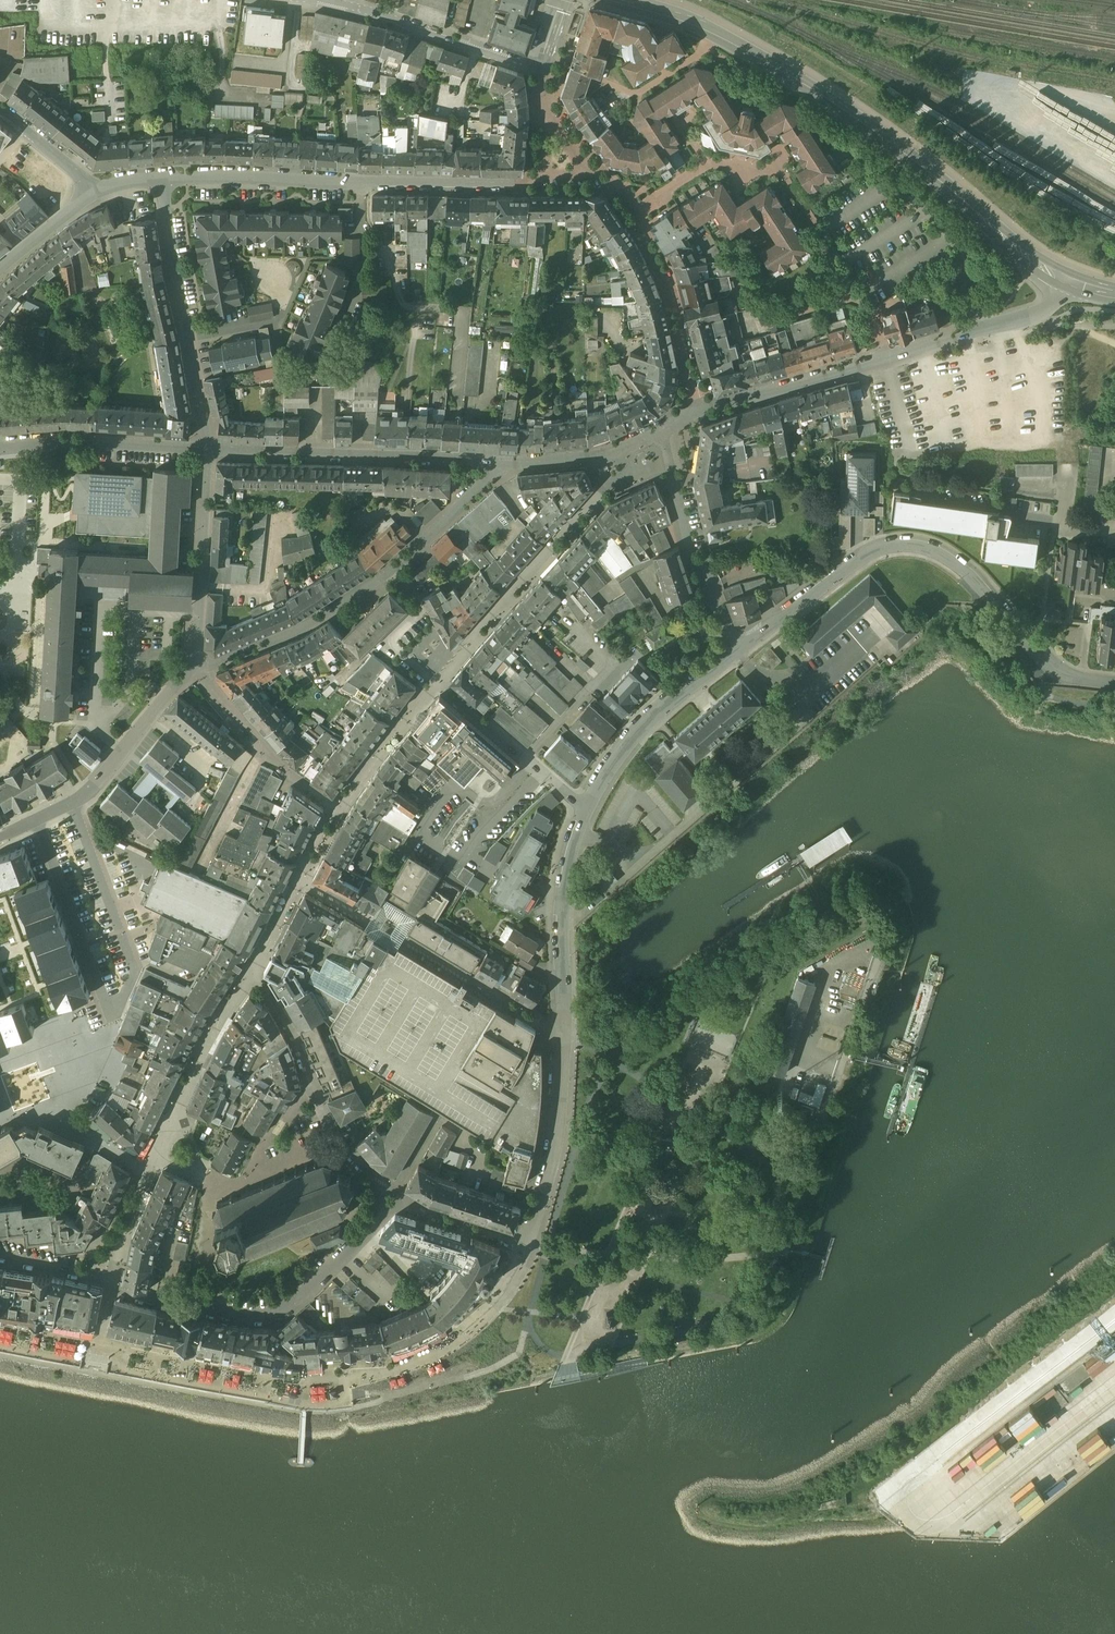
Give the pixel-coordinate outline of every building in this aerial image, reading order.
[(399,9),(417,15),(420,0),(401,0),(399,9)] [(417,15),(445,25),(450,0),(420,0),(417,15)] [(458,6),(454,24),(465,27),(471,0),(459,0),(458,6)] [(492,29),(489,40),(519,50),(528,25),(518,22),(521,13),(523,13),(526,1),(525,0),(498,0),(496,6),(508,9),(505,17),(497,15),(492,29)] [(275,9),(248,6),(244,41),(254,42),(254,43),(277,46),(278,45),(283,45),(286,16),(275,15),(275,9)] [(620,15),(597,9),(594,15),(586,33),(587,34),(586,36),(585,39),(581,38),(579,43),(579,42),(577,46),(607,57),(609,52),(620,15)] [(343,18),(316,11),(316,16),(313,40),(312,49),(333,55),(343,18)] [(316,16),(303,15),(300,39),(313,40),(316,16)] [(659,67),(629,18),(620,15),(609,52),(623,55),(626,60),(622,63),(634,83),(659,67)] [(371,24),(343,18),(333,55),(362,56),(364,50),(371,24)] [(629,18),(659,67),(686,50),(673,30),(658,40),(647,22),(629,18)] [(24,62),(21,74),(21,75),(25,76),(27,77),(29,56),(25,56),(25,46),(26,24),(0,27),(0,57),(24,62)] [(388,28),(371,24),(364,50),(385,54),(391,29),(388,28)] [(410,36),(391,29),(385,54),(382,66),(397,71),(410,36)] [(444,47),(417,38),(404,77),(431,80),(444,47)] [(607,57),(577,46),(571,65),(592,73),(601,77),(607,57)] [(69,54),(43,55),(40,81),(70,81),(69,54)] [(312,55),(299,54),(297,78),(310,79),(312,55)] [(43,55),(29,56),(27,77),(40,81),(43,55)] [(380,60),(362,56),(358,75),(376,79),(380,60)] [(467,63),(450,57),(446,69),(452,71),(451,75),(462,78),(467,63)] [(487,62),(479,83),(490,87),(498,66),(487,62)] [(524,75),(498,66),(490,87),(505,91),(506,105),(508,105),(528,102),(524,75)] [(565,88),(586,92),(591,76),(592,73),(573,66),(571,69),(565,88)] [(609,125),(593,137),(604,151),(603,151),(605,154),(602,156),(608,163),(610,161),(612,163),(623,165),(623,168),(631,170),(632,167),(643,169),(645,167),(647,170),(654,166),(652,163),(655,161),(658,165),(660,166),(661,165),(664,169),(661,170),(665,176),(685,163),(675,148),(678,146),(675,142),(679,140),(674,133),(671,135),(667,129),(670,127),(665,120),(662,122),(659,116),(671,108),(676,116),(689,107),(685,100),(697,91),(699,94),(695,96),(694,98),(695,100),(697,103),(699,103),(703,101),(713,116),(703,123),(719,148),(727,149),(760,157),(771,149),(768,143),(765,139),(783,127),(785,129),(780,132),(780,133),(783,138),(785,139),(789,136),(796,147),(792,150),(791,152),(796,160),(798,161),(803,158),(807,165),(796,172),(797,172),(796,173),(792,175),(792,177),(796,185),(798,185),(803,182),(807,189),(811,186),(813,189),(820,185),(818,182),(824,178),(826,181),(834,176),(832,173),(835,171),(795,108),(780,105),(754,122),(753,122),(756,111),(754,109),(744,107),(742,108),(739,119),(709,73),(694,69),(641,104),(637,119),(650,139),(638,147),(624,145),(609,125)] [(283,75),(232,70),(231,83),(281,88),(283,75)] [(13,72),(1,93),(9,99),(22,79),(23,79),(25,76),(21,75),(21,74),(13,72)] [(396,77),(387,75),(386,86),(395,87),(396,77)] [(23,79),(22,79),(9,99),(23,111),(39,92),(23,79)] [(586,92),(565,88),(562,96),(570,111),(588,97),(586,94),(586,92)] [(39,92),(23,111),(53,135),(54,135),(69,116),(39,91),(39,92)] [(303,93),(285,92),(285,95),(284,102),(284,104),(303,105),(303,93)] [(588,97),(570,111),(580,125),(598,111),(589,96),(588,97)] [(528,102),(508,105),(509,122),(529,122),(528,102)] [(496,108),(490,110),(481,111),(480,120),(492,121),(509,122),(508,105),(506,105),(502,107),(496,108)] [(598,111),(580,125),(590,139),(609,125),(612,123),(601,109),(598,111)] [(166,111),(164,111),(165,122),(173,122),(172,110),(166,111)] [(105,111),(93,112),(94,120),(105,120),(105,111)] [(448,119),(419,113),(419,128),(418,131),(446,137),(447,132),(448,119)] [(807,117),(810,125),(816,122),(813,115),(807,117)] [(66,145),(82,126),(70,116),(69,116),(54,135),(66,145)] [(379,116),(357,116),(357,121),(359,144),(359,148),(372,149),(372,142),(381,142),(379,116)] [(357,121),(347,121),(348,143),(359,144),(357,121)] [(509,122),(492,121),(491,132),(528,134),(529,122),(509,122)] [(173,122),(165,122),(166,135),(173,134),(174,134),(173,122)] [(13,136),(0,125),(0,151),(13,136)] [(408,126),(396,125),(396,135),(397,153),(384,152),(383,171),(414,171),(418,148),(417,148),(418,131),(419,128),(411,127),(411,131),(407,131),(408,126)] [(82,126),(66,145),(78,155),(80,152),(94,135),(91,133),(82,126)] [(94,135),(80,152),(85,156),(98,139),(99,139),(100,138),(92,131),(91,133),(94,135)] [(505,151),(505,173),(524,173),(526,154),(528,134),(491,132),(484,131),(484,139),(488,139),(488,140),(505,141),(504,149),(505,149),(505,151)] [(447,132),(446,137),(445,148),(441,172),(453,172),(456,152),(452,151),(454,133),(447,132)] [(250,142),(227,141),(227,161),(254,162),(255,136),(255,134),(250,133),(250,142)] [(166,135),(153,136),(153,138),(155,164),(175,161),(174,137),(173,134),(166,135)] [(396,135),(383,136),(384,152),(397,153),(396,135)] [(275,137),(255,136),(254,162),(274,164),(275,138),(275,137)] [(206,137),(174,137),(175,161),(205,160),(206,140),(206,137)] [(153,138),(130,140),(130,141),(131,165),(155,164),(153,138)] [(301,140),(275,138),(274,164),(301,165),(301,140)] [(112,167),(111,142),(103,142),(99,139),(98,139),(85,156),(82,158),(95,168),(112,167)] [(317,141),(301,139),(301,140),(301,165),(317,167),(317,141)] [(111,142),(112,167),(131,165),(130,141),(130,140),(111,142)] [(206,140),(205,160),(227,161),(227,141),(206,140)] [(336,142),(317,141),(317,167),(338,168),(339,155),(336,155),(337,147),(336,142)] [(348,143),(336,142),(337,147),(336,155),(339,155),(338,168),(359,170),(359,148),(359,144),(348,143)] [(482,151),(482,147),(457,147),(456,152),(453,172),(483,173),(482,151)] [(384,152),(372,151),(372,149),(359,148),(359,170),(383,171),(384,152)] [(445,148),(418,148),(414,171),(441,172),(445,148)] [(505,173),(505,151),(482,151),(483,173),(505,173)] [(737,205),(722,182),(715,187),(713,184),(705,189),(707,192),(695,200),(693,197),(685,202),(687,205),(681,209),(693,227),(715,213),(721,221),(718,223),(723,231),(726,229),(730,236),(751,222),(753,226),(755,226),(760,223),(760,221),(758,218),(760,216),(777,241),(760,252),(772,270),(778,266),(781,269),(789,264),(787,261),(792,257),(794,260),(802,255),(800,252),(807,247),(792,224),(795,222),(790,214),(786,216),(779,204),(782,202),(776,194),(773,196),(767,186),(737,205)] [(37,204),(28,193),(19,201),(22,205),(39,224),(49,216),(37,204)] [(396,195),(374,195),(374,218),(396,218),(396,195)] [(408,195),(396,195),(396,218),(396,220),(402,220),(402,231),(405,231),(405,228),(408,228),(408,216),(408,195)] [(429,195),(408,195),(408,216),(411,216),(411,221),(419,221),(419,231),(408,231),(408,246),(427,246),(428,246),(428,217),(429,195)] [(448,196),(429,195),(428,217),(446,217),(446,216),(448,196)] [(471,196),(448,196),(446,216),(471,218),(471,196)] [(487,196),(471,196),(471,218),(484,219),(486,219),(487,196)] [(499,196),(487,196),(486,219),(484,219),(483,234),(490,234),(491,222),(496,222),(496,219),(499,196)] [(530,197),(499,196),(496,219),(513,219),(529,219),(530,197)] [(550,217),(550,196),(530,197),(529,219),(528,222),(531,222),(536,223),(536,217),(550,217)] [(550,196),(550,217),(566,217),(566,196),(550,196)] [(586,196),(566,196),(566,217),(566,223),(584,223),(585,215),(584,215),(585,208),(587,208),(586,196)] [(604,196),(586,196),(587,208),(587,214),(589,213),(607,200),(604,196)] [(601,239),(624,224),(607,200),(589,213),(592,221),(587,224),(586,229),(589,229),(594,226),(598,232),(594,233),(586,238),(591,246),(601,239)] [(39,224),(22,205),(7,218),(24,237),(39,224)] [(108,205),(89,212),(95,221),(98,229),(99,235),(116,229),(115,225),(108,205)] [(679,206),(669,212),(670,214),(663,219),(662,219),(662,220),(660,221),(658,231),(662,237),(661,241),(663,244),(667,251),(680,245),(691,244),(685,235),(694,229),(693,227),(681,209),(679,206)] [(310,212),(310,239),(311,239),(311,244),(329,244),(329,239),(343,239),(343,220),(352,220),(353,208),(339,207),(339,214),(330,214),(330,212),(317,212),(317,210),(310,210),(310,212)] [(229,234),(230,212),(228,212),(228,210),(214,210),(214,213),(194,212),(198,237),(229,234)] [(276,244),(277,211),(277,210),(270,210),(270,211),(265,211),(265,213),(246,213),(246,211),(232,210),(232,212),(230,212),(229,234),(234,234),(233,238),(242,238),(242,241),(254,241),(254,239),(267,239),(267,244),(276,244)] [(310,239),(310,212),(305,211),(305,213),(289,213),(289,211),(277,211),(276,244),(285,244),(285,239),(310,239)] [(89,212),(69,225),(80,241),(94,232),(96,243),(101,242),(99,235),(98,229),(95,221),(89,212)] [(156,219),(133,223),(136,245),(160,242),(156,219)] [(529,219),(513,219),(511,244),(526,244),(528,222),(529,219)] [(536,223),(531,222),(529,243),(544,245),(546,224),(536,223)] [(624,224),(601,239),(608,254),(613,251),(635,241),(624,224)] [(80,241),(69,225),(59,233),(70,251),(71,252),(71,254),(72,253),(74,255),(80,250),(79,248),(82,245),(82,244),(80,241)] [(59,233),(46,243),(41,247),(42,247),(29,257),(43,273),(45,270),(61,258),(70,251),(59,233)] [(0,234),(0,256),(13,245),(0,234)] [(131,234),(123,235),(124,246),(132,245),(131,234)] [(229,234),(198,237),(196,237),(200,261),(203,261),(207,281),(232,277),(226,247),(222,248),(221,243),(229,234)] [(117,236),(110,238),(116,263),(123,261),(119,247),(117,236)] [(360,238),(346,238),(346,262),(360,262),(360,238)] [(635,241),(613,251),(614,252),(612,255),(614,259),(618,260),(622,268),(624,267),(645,260),(635,241)] [(160,242),(136,245),(138,259),(142,259),(161,257),(160,242)] [(544,245),(529,243),(528,248),(528,256),(544,258),(543,250),(544,245)] [(691,244),(680,245),(667,251),(674,265),(693,263),(699,262),(697,256),(691,244)] [(406,246),(394,246),(394,257),(406,257),(406,246)] [(427,246),(408,246),(408,254),(412,254),(412,261),(426,261),(427,246)] [(70,251),(61,258),(66,293),(77,292),(73,261),(71,254),(71,252),(70,251)] [(544,258),(528,256),(523,299),(538,301),(544,258)] [(17,267),(13,271),(1,282),(18,295),(19,294),(24,299),(26,300),(26,299),(25,297),(21,292),(37,278),(39,280),(47,272),(45,270),(43,273),(29,257),(17,268),(17,267)] [(161,257),(142,259),(143,269),(136,270),(136,273),(143,272),(145,285),(165,282),(161,257)] [(645,260),(624,267),(630,279),(632,285),(633,286),(654,279),(645,260)] [(705,262),(693,263),(674,265),(675,269),(679,282),(702,278),(709,277),(729,275),(726,261),(725,260),(705,262)] [(735,260),(726,261),(729,275),(737,274),(735,260)] [(309,307),(333,317),(336,308),(338,309),(340,305),(341,305),(344,298),(343,298),(348,286),(346,285),(350,276),(345,274),(346,271),(327,263),(322,276),(317,274),(311,290),(315,292),(309,307)] [(580,267),(566,266),(565,293),(575,294),(575,284),(579,284),(580,267)] [(232,277),(207,281),(204,282),(205,289),(204,289),(206,296),(207,296),(209,306),(211,306),(213,313),(238,308),(237,303),(242,302),(238,276),(232,277)] [(702,278),(679,282),(685,305),(715,298),(709,277),(702,278)] [(630,279),(611,282),(612,296),(621,295),(621,287),(632,285),(630,279)] [(633,286),(632,287),(638,301),(662,299),(654,279),(633,286)] [(1,282),(0,283),(0,309),(6,314),(8,314),(10,312),(7,310),(18,295),(1,282)] [(165,282),(145,285),(149,299),(146,300),(148,306),(150,306),(153,317),(172,313),(165,282)] [(387,285),(363,286),(363,300),(387,299),(387,285)] [(621,295),(612,296),(613,303),(623,303),(623,295),(621,295)] [(715,298),(685,305),(690,324),(722,315),(738,311),(736,301),(731,298),(719,301),(718,297),(715,298)] [(903,297),(889,298),(873,309),(880,319),(883,318),(886,313),(906,307),(903,297)] [(638,301),(636,302),(640,318),(665,312),(662,299),(638,301)] [(35,304),(26,300),(23,306),(32,310),(35,304)] [(272,303),(248,307),(251,321),(274,317),(272,303)] [(604,346),(604,333),(598,333),(598,317),(591,317),(591,306),(585,305),(585,334),(588,334),(588,339),(597,339),(597,347),(604,346)] [(333,317),(309,307),(305,318),(301,316),(292,336),(296,338),(292,347),(304,352),(303,353),(316,359),(318,352),(321,353),(332,327),(329,326),(333,317)] [(906,307),(886,313),(883,318),(885,323),(889,325),(890,330),(888,334),(890,339),(895,342),(915,336),(908,315),(906,307)] [(934,309),(908,315),(915,336),(940,329),(934,309)] [(640,318),(628,320),(630,328),(644,326),(646,335),(670,329),(665,312),(640,318)] [(172,313),(153,317),(154,322),(151,322),(153,329),(156,328),(159,343),(179,340),(172,313)] [(722,315),(690,324),(695,343),(727,332),(722,315)] [(813,316),(790,323),(795,341),(819,333),(813,316)] [(851,332),(846,319),(825,325),(828,333),(829,338),(836,359),(857,353),(851,332)] [(470,324),(457,322),(455,339),(457,339),(457,346),(470,347),(471,338),(469,338),(469,332),(470,324)] [(260,328),(230,334),(232,345),(216,348),(216,347),(198,351),(205,380),(222,377),(276,366),(270,337),(262,339),(260,328)] [(786,328),(775,332),(779,343),(781,351),(781,352),(793,349),(786,328)] [(649,347),(674,348),(670,329),(646,335),(649,347)] [(727,332),(695,343),(698,356),(700,365),(729,358),(727,352),(726,352),(722,354),(720,348),(725,347),(724,346),(730,345),(727,332)] [(775,332),(761,337),(765,348),(770,346),(779,343),(775,332)] [(761,337),(747,340),(751,351),(753,359),(767,354),(765,348),(761,337)] [(480,340),(471,338),(470,347),(465,395),(479,397),(485,340),(480,340)] [(829,338),(816,342),(822,363),(836,359),(829,338)] [(588,339),(587,339),(588,350),(598,349),(597,347),(597,339),(588,339)] [(159,343),(156,343),(161,371),(153,372),(154,376),(161,375),(161,374),(184,370),(179,340),(159,343)] [(816,342),(798,348),(804,369),(822,363),(816,342)] [(730,345),(724,346),(725,347),(726,352),(727,352),(729,358),(732,356),(739,354),(736,343),(730,345)] [(779,343),(770,346),(772,354),(781,351),(779,343)] [(47,349),(34,344),(30,366),(43,372),(47,349)] [(457,346),(452,346),(449,374),(447,392),(447,393),(465,395),(470,347),(457,346)] [(781,351),(772,354),(770,346),(765,348),(767,354),(774,378),(788,374),(781,352),(781,351)] [(674,348),(649,347),(650,353),(648,359),(673,367),(676,359),(674,348)] [(793,349),(781,352),(788,374),(804,369),(798,348),(793,349)] [(751,351),(739,354),(732,356),(735,370),(742,369),(741,363),(753,359),(751,351)] [(648,359),(631,354),(628,361),(644,368),(645,364),(650,366),(647,374),(636,371),(634,378),(652,383),(651,386),(661,390),(661,391),(673,395),(677,384),(678,369),(673,367),(648,359)] [(767,354),(753,359),(760,382),(774,378),(767,354)] [(729,358),(700,365),(702,374),(711,373),(735,370),(732,356),(729,358)] [(753,359),(741,363),(742,369),(743,369),(748,385),(760,382),(753,359)] [(360,361),(354,360),(354,372),(382,373),(384,361),(360,361)] [(620,362),(611,365),(613,375),(618,374),(626,371),(620,362)] [(43,372),(30,366),(23,386),(30,388),(36,388),(43,372)] [(735,370),(711,373),(717,394),(748,385),(743,369),(742,369),(735,370)] [(184,370),(161,374),(161,375),(165,398),(166,405),(189,401),(184,370)] [(644,396),(626,371),(618,374),(636,399),(644,396)] [(382,373),(354,372),(353,397),(353,410),(368,410),(367,421),(377,422),(378,410),(378,399),(379,392),(379,386),(380,386),(382,373)] [(449,374),(443,373),(441,391),(447,392),(449,374)] [(636,399),(618,374),(613,375),(619,401),(620,406),(621,406),(636,399)] [(222,377),(205,380),(204,380),(206,380),(209,393),(224,390),(222,377)] [(847,381),(824,388),(829,411),(852,406),(851,401),(849,390),(848,384),(847,381)] [(860,382),(848,384),(849,390),(861,388),(860,382)] [(310,405),(310,385),(285,386),(285,405),(310,405)] [(354,385),(336,385),(336,386),(336,397),(353,397),(354,385)] [(285,386),(277,386),(277,392),(276,399),(279,399),(279,413),(281,413),(281,417),(284,417),(285,405),(285,386)] [(336,386),(323,386),(323,438),(336,438),(336,416),(336,397),(336,386)] [(661,390),(651,386),(649,394),(648,393),(644,396),(658,416),(663,413),(665,411),(667,408),(669,404),(672,399),(673,395),(661,391),(661,390)] [(824,388),(798,395),(802,414),(801,414),(802,418),(829,411),(824,388)] [(861,388),(849,390),(851,401),(864,399),(861,388)] [(224,390),(209,393),(214,415),(219,414),(221,420),(229,420),(227,412),(229,412),(224,390)] [(465,395),(447,393),(445,409),(444,420),(455,421),(457,408),(464,409),(465,395)] [(798,395),(778,401),(784,433),(784,432),(787,432),(790,431),(788,418),(793,417),(794,420),(797,419),(796,416),(801,414),(802,414),(798,395)] [(636,399),(621,406),(627,429),(658,416),(644,396),(636,399)] [(518,399),(506,397),(502,425),(509,425),(515,418),(518,399)] [(153,406),(146,406),(145,409),(134,408),(132,431),(168,434),(189,436),(191,411),(189,401),(166,405),(165,398),(162,399),(163,401),(160,401),(161,410),(158,410),(158,409),(152,409),(153,406)] [(587,398),(570,399),(571,410),(576,409),(577,418),(568,419),(558,420),(558,447),(559,447),(588,443),(587,413),(587,398)] [(395,399),(378,399),(378,410),(395,410),(395,399)] [(619,401),(606,405),(606,410),(606,411),(610,436),(627,429),(621,406),(620,406),(619,401)] [(778,401),(761,406),(766,428),(766,429),(773,427),(779,456),(789,455),(786,441),(784,432),(784,433),(778,401)] [(117,403),(109,403),(109,406),(97,405),(97,408),(96,428),(132,431),(134,408),(122,407),(122,406),(116,406),(117,403)] [(64,406),(31,409),(32,430),(64,427),(64,406)] [(97,408),(64,406),(64,427),(96,428),(97,408)] [(761,406),(737,414),(744,436),(766,428),(761,406)] [(852,406),(829,411),(832,426),(856,422),(852,406)] [(445,409),(428,407),(428,414),(427,417),(424,445),(441,446),(444,420),(445,409)] [(553,409),(545,408),(544,417),(544,419),(544,422),(544,448),(558,447),(558,420),(551,421),(550,418),(553,417),(553,409)] [(0,412),(0,428),(0,432),(32,430),(31,409),(0,412)] [(395,410),(378,410),(377,422),(375,441),(375,444),(409,445),(409,434),(410,416),(404,416),(404,410),(395,410)] [(606,410),(587,413),(588,443),(610,436),(606,411),(606,410)] [(419,417),(410,416),(409,434),(409,445),(424,445),(427,417),(428,414),(419,413),(419,417)] [(744,436),(737,414),(703,425),(700,443),(724,446),(725,443),(744,436)] [(353,419),(345,418),(345,416),(336,416),(336,438),(336,443),(352,444),(353,419)] [(281,417),(267,417),(266,423),(266,442),(284,443),(284,417),(281,417)] [(299,418),(284,417),(284,443),(299,443),(299,430),(299,418)] [(221,420),(220,420),(219,439),(266,442),(266,423),(229,420),(221,420)] [(455,421),(444,420),(441,446),(460,448),(462,423),(462,421),(455,421)] [(367,421),(365,421),(363,440),(375,441),(377,422),(367,421)] [(535,428),(519,428),(518,451),(544,448),(544,422),(535,422),(535,428)] [(856,422),(832,426),(835,440),(859,437),(857,426),(856,422)] [(875,422),(857,426),(859,437),(877,434),(875,422)] [(469,423),(462,423),(460,448),(468,448),(500,450),(502,425),(469,423)] [(509,425),(502,425),(500,450),(518,451),(519,428),(520,426),(509,425)] [(744,436),(725,443),(724,446),(744,443),(744,436)] [(724,446),(700,443),(696,474),(695,482),(718,480),(719,475),(721,462),(724,446)] [(744,443),(724,446),(721,462),(731,463),(747,460),(744,443)] [(845,452),(845,475),(840,475),(840,491),(845,491),(845,512),(873,512),(873,483),(881,483),(881,452),(845,452)] [(235,463),(218,462),(216,489),(233,490),(234,486),(235,463)] [(271,464),(235,463),(234,486),(271,486),(271,464)] [(1053,463),(1016,464),(1016,475),(1053,475),(1053,463)] [(308,465),(271,464),(271,486),(307,487),(308,465)] [(345,466),(308,465),(307,487),(344,488),(344,487),(345,466)] [(383,467),(345,466),(344,487),(356,487),(374,488),(374,493),(386,493),(383,467)] [(414,469),(383,467),(386,493),(386,494),(412,495),(413,492),(414,469)] [(192,472),(155,469),(155,470),(154,477),(151,525),(152,525),(180,527),(181,504),(190,505),(192,472)] [(450,471),(414,469),(413,492),(449,494),(450,471)] [(585,469),(559,471),(564,485),(570,484),(571,485),(571,486),(572,487),(575,493),(573,495),(580,502),(594,487),(585,469)] [(559,471),(518,475),(524,495),(532,494),(548,492),(555,487),(554,486),(564,485),(559,471)] [(115,475),(79,473),(77,508),(78,508),(78,509),(81,509),(79,531),(151,535),(152,525),(151,525),(154,477),(115,474),(115,475)] [(1015,478),(1003,476),(1001,488),(1013,490),(1015,478)] [(718,480),(695,482),(700,506),(717,502),(723,501),(718,480)] [(656,482),(632,492),(642,512),(640,512),(645,523),(654,519),(667,512),(664,501),(665,501),(656,482)] [(24,498),(39,498),(40,483),(25,483),(24,498)] [(356,487),(344,487),(344,488),(344,503),(357,502),(356,487)] [(573,495),(566,490),(563,487),(560,490),(563,493),(558,500),(569,513),(580,502),(573,495)] [(507,506),(493,491),(458,523),(464,531),(474,543),(495,525),(499,531),(505,537),(510,542),(526,525),(518,517),(516,520),(507,506)] [(642,512),(632,492),(611,502),(624,520),(631,516),(640,512),(642,512)] [(998,512),(909,499),(910,494),(894,492),(890,519),(1005,534),(1008,525),(998,523),(999,515),(998,515),(998,512)] [(558,500),(554,496),(551,493),(544,499),(547,502),(545,505),(541,501),(534,506),(538,512),(554,530),(569,513),(558,500)] [(532,494),(524,495),(526,500),(530,505),(531,504),(533,506),(535,504),(532,494)] [(773,500),(756,502),(755,494),(742,495),(743,504),(745,512),(747,523),(768,520),(767,511),(774,510),(773,500)] [(432,499),(416,514),(424,523),(440,509),(432,499)] [(624,520),(611,502),(597,517),(611,533),(615,537),(618,533),(624,527),(627,524),(624,520)] [(717,502),(700,506),(705,532),(708,531),(710,540),(722,538),(720,528),(726,527),(724,514),(723,507),(718,508),(717,502)] [(533,506),(531,504),(530,505),(525,510),(533,518),(538,512),(534,506),(533,506)] [(743,504),(723,507),(724,514),(726,527),(733,525),(747,523),(745,512),(743,504)] [(267,510),(255,508),(250,541),(249,566),(248,566),(246,583),(259,584),(267,510)] [(305,509),(291,513),(298,538),(311,534),(305,509)] [(774,510),(767,511),(768,520),(769,524),(776,523),(774,510)] [(554,530),(538,512),(533,518),(526,525),(543,542),(554,530)] [(667,512),(654,519),(659,529),(671,524),(667,512)] [(229,516),(214,515),(213,544),(227,544),(228,544),(229,516)] [(400,526),(392,516),(387,521),(384,518),(354,544),(360,554),(372,572),(407,542),(403,538),(411,531),(404,523),(400,526)] [(648,540),(635,518),(633,519),(631,516),(624,520),(627,524),(632,531),(641,545),(648,540)] [(866,516),(867,534),(878,533),(878,516),(866,516)] [(597,517),(582,535),(594,551),(611,533),(597,517)] [(464,531),(458,523),(453,527),(460,535),(464,531)] [(79,550),(52,549),(51,565),(48,565),(47,577),(50,577),(47,635),(42,713),(70,714),(71,699),(74,700),(75,689),(71,689),(77,581),(132,584),(131,602),(192,605),(194,572),(177,571),(180,527),(152,525),(151,535),(150,557),(79,553),(79,550)] [(510,542),(506,546),(526,561),(543,542),(526,525),(510,542)] [(474,543),(464,531),(460,535),(453,527),(447,532),(461,549),(463,551),(471,558),(472,557),(474,560),(482,553),(481,552),(477,545),(474,543)] [(663,530),(650,535),(659,555),(671,550),(663,530)] [(641,545),(632,531),(626,535),(635,549),(637,548),(641,545)] [(461,549),(447,532),(433,546),(448,562),(461,549)] [(615,537),(611,533),(594,551),(596,553),(615,577),(631,566),(633,565),(623,551),(618,544),(614,538),(615,537)] [(623,541),(618,533),(615,537),(614,538),(618,544),(623,541)] [(311,534),(298,538),(303,558),(316,555),(311,534)] [(582,535),(559,559),(574,577),(587,563),(596,553),(594,551),(582,535)] [(1028,541),(984,535),(982,553),(1036,560),(1039,538),(1028,537),(1028,541)] [(526,561),(506,546),(510,542),(505,537),(491,551),(496,558),(514,575),(526,561)] [(298,538),(282,539),(284,564),(303,558),(298,538)] [(1080,542),(1069,541),(1067,548),(1062,547),(1060,555),(1057,554),(1054,569),(1064,571),(1063,575),(1075,577),(1074,581),(1088,583),(1088,584),(1098,586),(1103,556),(1095,555),(1095,553),(1085,552),(1086,543),(1080,541),(1080,542)] [(227,544),(213,544),(212,562),(226,563),(227,555),(227,544)] [(630,546),(623,551),(633,565),(641,562),(630,546)] [(659,555),(653,557),(669,603),(681,599),(694,594),(695,594),(687,572),(686,572),(678,547),(671,550),(659,555)] [(491,551),(488,548),(483,551),(482,551),(481,552),(482,553),(491,563),(496,558),(491,551)] [(514,575),(496,558),(491,563),(482,553),(474,560),(483,571),(500,591),(514,575)] [(360,554),(324,577),(337,595),(372,572),(360,554)] [(445,564),(436,554),(431,560),(440,569),(445,564)] [(559,559),(543,577),(562,595),(563,596),(567,592),(569,594),(570,593),(573,590),(571,588),(575,584),(576,586),(579,583),(574,577),(559,559)] [(440,569),(431,560),(425,565),(433,575),(440,569)] [(457,560),(449,567),(454,572),(462,565),(457,560)] [(230,564),(226,563),(212,562),(210,580),(246,583),(248,566),(230,564)] [(605,584),(587,563),(574,577),(579,583),(586,591),(590,596),(605,584)] [(433,575),(425,565),(419,569),(426,580),(433,575)] [(449,567),(442,573),(447,579),(454,572),(449,567)] [(426,580),(419,569),(413,573),(420,584),(426,580)] [(483,571),(460,596),(465,602),(477,616),(500,591),(483,571)] [(886,591),(870,574),(798,636),(813,654),(874,602),(882,612),(893,602),(885,592),(886,591)] [(630,575),(619,583),(626,593),(635,605),(640,602),(647,598),(630,575)] [(324,577),(287,600),(288,603),(296,622),(337,595),(324,577)] [(562,595),(543,577),(524,598),(544,616),(562,595)] [(765,577),(741,583),(741,584),(745,595),(754,593),(766,590),(768,589),(767,582),(766,582),(765,577)] [(794,583),(784,586),(786,595),(800,585),(794,583)] [(741,584),(724,589),(728,600),(745,595),(741,584)] [(286,585),(271,591),(278,607),(288,603),(287,600),(286,585)] [(786,595),(784,586),(768,589),(766,590),(776,603),(786,595)] [(446,592),(442,587),(423,598),(428,608),(437,623),(450,614),(447,608),(443,600),(448,596),(446,592)] [(460,596),(453,587),(446,592),(448,596),(443,600),(447,608),(450,606),(451,608),(453,607),(455,610),(456,609),(457,611),(450,614),(465,631),(477,616),(465,602),(460,596)] [(377,604),(357,624),(356,622),(352,626),(354,628),(344,637),(360,653),(360,654),(406,608),(408,609),(389,589),(389,590),(390,591),(381,601),(379,599),(376,603),(377,604)] [(590,596),(586,591),(578,598),(596,620),(604,613),(590,596)] [(587,614),(570,593),(569,594),(567,592),(563,596),(579,620),(587,614)] [(255,617),(227,629),(227,624),(226,625),(221,624),(223,595),(209,593),(205,647),(216,655),(296,622),(288,603),(278,607),(267,612),(255,617)] [(626,593),(609,604),(618,615),(635,605),(626,593)] [(754,593),(728,600),(736,621),(760,615),(754,593)] [(694,594),(681,599),(685,610),(697,603),(694,594)] [(665,622),(650,596),(647,598),(640,602),(655,627),(665,622)] [(544,616),(524,598),(514,610),(531,625),(534,627),(544,616)] [(893,602),(882,612),(895,626),(887,633),(898,646),(917,630),(893,602)] [(609,604),(608,604),(601,609),(604,613),(610,620),(618,615),(609,604)] [(261,606),(252,610),(255,617),(267,612),(265,608),(262,609),(261,606)] [(514,610),(496,630),(512,646),(517,651),(521,648),(526,643),(523,639),(529,633),(526,631),(531,625),(514,610)] [(596,620),(593,622),(599,629),(610,620),(604,613),(596,620)] [(465,631),(450,614),(437,623),(451,646),(465,631)] [(1101,615),(1097,651),(1114,654),(1114,617),(1101,615)] [(342,636),(328,621),(317,629),(330,647),(331,648),(339,643),(342,647),(348,642),(344,637),(342,636)] [(665,622),(655,627),(646,633),(655,647),(674,635),(665,622)] [(317,629),(305,637),(299,639),(286,645),(298,664),(313,658),(330,647),(317,629)] [(512,646),(496,630),(486,642),(503,657),(512,646)] [(556,662),(531,638),(526,643),(521,648),(534,660),(532,663),(543,675),(554,665),(556,662)] [(360,653),(348,642),(342,647),(341,648),(350,656),(348,658),(351,661),(353,659),(354,660),(360,653)] [(503,657),(486,642),(472,657),(496,678),(509,663),(503,657)] [(771,642),(760,652),(771,663),(781,654),(771,642)] [(286,645),(271,651),(282,669),(283,669),(286,674),(299,665),(298,664),(286,645)] [(512,646),(503,657),(509,663),(516,655),(518,652),(517,651),(512,646)] [(271,651),(245,662),(253,675),(254,676),(255,677),(260,674),(263,680),(282,669),(271,651)] [(395,670),(373,652),(365,662),(380,674),(366,691),(375,697),(397,712),(417,685),(395,669),(395,670)] [(516,655),(509,663),(521,675),(528,667),(516,655)] [(496,678),(472,657),(463,668),(477,680),(488,690),(487,690),(488,691),(497,679),(496,678)] [(590,667),(581,659),(576,663),(586,672),(590,667)] [(639,660),(600,702),(609,711),(614,705),(623,713),(645,690),(657,677),(639,660)] [(245,662),(230,668),(244,687),(248,684),(245,680),(254,676),(253,675),(245,662)] [(380,674),(365,662),(347,680),(366,691),(380,674)] [(533,688),(521,675),(509,663),(496,678),(522,701),(524,703),(535,690),(533,688)] [(570,681),(554,665),(543,675),(559,692),(570,681)] [(560,698),(528,667),(521,675),(533,688),(535,690),(552,706),(560,698)] [(230,668),(217,673),(217,677),(232,696),(244,687),(230,668)] [(477,680),(463,668),(452,682),(466,695),(477,680)] [(570,681),(559,692),(569,701),(583,686),(574,677),(570,681)] [(742,679),(709,708),(728,729),(761,700),(756,695),(758,692),(746,678),(743,680),(742,679)] [(522,701),(497,679),(488,691),(495,697),(503,704),(501,706),(511,714),(522,701)] [(366,691),(347,680),(343,687),(367,701),(371,702),(375,697),(366,691)] [(477,680),(466,695),(484,710),(495,697),(488,691),(487,690),(488,690),(477,680)] [(258,682),(250,687),(255,693),(258,692),(262,689),(258,682)] [(258,692),(255,693),(250,687),(248,684),(244,687),(232,696),(255,723),(271,708),(258,692)] [(227,735),(179,695),(165,711),(214,751),(229,733),(228,733),(227,735)] [(520,764),(440,695),(428,709),(429,709),(424,715),(423,714),(422,714),(421,714),(420,714),(419,715),(418,716),(417,717),(417,718),(417,719),(418,720),(419,721),(413,728),(430,745),(431,745),(433,747),(442,756),(437,760),(438,761),(441,757),(442,758),(458,742),(487,767),(499,777),(505,782),(513,773),(513,772),(520,764)] [(397,712),(375,697),(371,702),(367,707),(390,721),(397,712)] [(569,706),(560,698),(552,706),(561,715),(569,706)] [(367,707),(351,699),(335,720),(349,731),(342,741),(365,753),(390,721),(367,707)] [(524,703),(522,701),(511,714),(537,737),(538,738),(549,724),(536,712),(536,713),(524,703)] [(606,709),(597,701),(593,705),(602,714),(606,709)] [(593,705),(591,704),(573,725),(585,735),(585,736),(595,745),(613,723),(602,714),(593,705)] [(501,706),(501,705),(493,715),(529,746),(537,737),(511,714),(501,706)] [(284,717),(274,706),(271,708),(255,723),(265,735),(284,717)] [(695,757),(728,729),(709,708),(677,736),(680,740),(670,748),(664,741),(646,757),(659,773),(657,775),(684,805),(704,787),(678,757),(688,749),(695,757)] [(300,711),(292,721),(295,724),(292,727),(295,730),(307,716),(300,711)] [(324,718),(313,711),(308,717),(316,722),(320,725),(324,718)] [(324,755),(301,737),(308,729),(310,730),(311,730),(316,722),(308,717),(307,716),(295,730),(290,737),(296,742),(318,760),(319,758),(320,759),(324,755)] [(284,717),(265,735),(279,751),(290,737),(295,730),(292,727),(295,724),(292,721),(291,720),(288,722),(284,717)] [(334,737),(319,725),(314,732),(328,744),(334,737)] [(413,728),(391,754),(407,766),(410,769),(415,763),(421,768),(428,759),(425,757),(433,747),(431,745),(430,745),(413,728)] [(314,732),(311,730),(310,730),(308,729),(301,737),(324,755),(320,759),(324,761),(325,762),(334,751),(328,745),(328,744),(314,732)] [(229,733),(214,751),(229,763),(243,747),(243,746),(229,733)] [(588,759),(561,735),(544,754),(572,778),(588,759)] [(101,749),(85,736),(76,748),(91,761),(101,749)] [(290,737),(279,751),(285,755),(296,742),(290,737)] [(129,793),(119,784),(101,805),(123,822),(127,817),(127,816),(144,796),(161,776),(188,798),(196,788),(170,766),(179,755),(163,741),(145,762),(151,767),(129,793)] [(365,753),(342,741),(338,745),(336,743),(333,746),(336,748),(334,751),(325,762),(347,776),(365,753)] [(318,760),(296,742),(285,755),(284,757),(295,766),(295,767),(312,779),(324,761),(320,759),(319,758),(318,760)] [(487,767),(458,742),(442,758),(441,757),(438,761),(465,785),(478,770),(482,773),(487,767)] [(243,747),(229,763),(230,764),(227,771),(238,777),(245,766),(253,755),(243,747)] [(24,763),(6,774),(9,779),(0,781),(0,786),(2,793),(6,806),(6,807),(14,803),(20,810),(30,805),(28,796),(39,790),(44,796),(54,792),(53,783),(68,774),(54,750),(27,767),(24,763)] [(407,766),(391,754),(378,771),(394,783),(396,785),(403,777),(400,775),(407,766)] [(325,762),(324,761),(312,779),(333,795),(347,776),(325,762)] [(421,768),(415,763),(410,769),(422,779),(427,772),(421,768)] [(273,770),(261,765),(241,803),(270,814),(271,811),(280,816),(284,808),(271,801),(282,780),(271,774),(273,770)] [(410,769),(407,766),(400,775),(403,777),(416,789),(423,780),(422,779),(410,769)] [(238,777),(227,771),(224,778),(235,783),(238,777)] [(394,783),(378,771),(356,803),(380,816),(409,834),(417,821),(390,802),(393,797),(397,800),(399,802),(398,804),(413,814),(420,805),(405,795),(392,785),(394,783)] [(235,783),(224,778),(220,784),(232,790),(235,783)] [(232,790),(220,784),(217,790),(229,796),(232,790)] [(324,808),(294,787),(284,808),(316,823),(324,808)] [(229,796),(217,790),(214,797),(225,802),(229,796)] [(540,802),(549,811),(559,802),(551,793),(540,802)] [(144,796),(127,816),(127,817),(149,834),(153,829),(152,828),(165,813),(144,796)] [(214,797),(200,822),(195,833),(207,839),(225,802),(214,797)] [(380,816),(356,803),(344,823),(373,838),(382,843),(398,852),(409,834),(380,816)] [(237,838),(226,834),(221,845),(216,855),(228,860),(228,861),(234,863),(240,865),(251,834),(260,838),(263,832),(266,824),(268,820),(239,807),(232,820),(244,826),(237,838)] [(165,813),(152,828),(153,829),(174,846),(191,826),(169,808),(165,813)] [(310,834),(316,823),(284,808),(280,816),(279,819),(310,834)] [(533,817),(532,816),(524,828),(525,829),(508,856),(497,873),(500,875),(493,887),(497,890),(493,896),(506,903),(507,902),(523,912),(525,908),(530,911),(540,894),(528,887),(540,866),(535,863),(546,844),(542,841),(554,822),(549,819),(551,816),(538,809),(533,817)] [(310,834),(279,819),(277,823),(285,828),(282,836),(305,844),(310,834)] [(373,838),(344,823),(326,856),(343,864),(363,875),(372,859),(364,855),(373,838)] [(272,836),(263,832),(260,838),(257,847),(261,848),(268,851),(272,852),(271,853),(275,854),(280,841),(278,841),(276,845),(269,843),(272,836)] [(207,839),(195,833),(178,867),(189,872),(207,839)] [(251,834),(240,865),(254,870),(261,848),(257,847),(260,838),(251,834)] [(305,844),(282,836),(280,841),(275,854),(275,855),(296,862),(305,844)] [(498,838),(487,857),(499,864),(509,845),(498,838)] [(11,1046),(8,1039),(34,1029),(32,1022),(61,1011),(59,1005),(90,995),(80,966),(76,956),(47,879),(37,882),(24,847),(0,857),(0,1050),(11,1046)] [(296,862),(275,855),(275,854),(271,853),(272,852),(268,851),(258,871),(258,872),(265,874),(286,882),(296,862)] [(389,888),(383,898),(404,910),(431,867),(409,854),(389,888)] [(228,860),(216,855),(204,879),(216,884),(220,877),(223,871),(228,861),(228,860)] [(343,864),(326,856),(314,878),(354,900),(366,877),(363,875),(343,864)] [(204,879),(200,877),(189,872),(178,867),(161,859),(150,883),(146,891),(141,902),(162,912),(207,933),(207,932),(208,932),(224,939),(249,952),(262,928),(272,909),(251,900),(216,884),(204,879)] [(234,863),(228,861),(223,871),(230,873),(238,876),(240,870),(233,867),(234,863)] [(240,865),(234,863),(233,867),(240,870),(238,876),(249,880),(248,883),(256,886),(258,882),(260,883),(265,874),(258,872),(258,871),(254,870),(240,865)] [(605,866),(592,878),(603,891),(617,879),(605,866)] [(404,910),(413,916),(428,892),(440,873),(431,867),(404,910)] [(474,874),(464,867),(458,878),(468,884),(474,874)] [(238,876),(230,873),(227,880),(220,877),(216,884),(251,900),(257,889),(255,887),(256,886),(248,883),(249,880),(238,876)] [(286,882),(265,874),(260,883),(258,882),(256,886),(255,887),(257,889),(251,900),(272,909),(286,882)] [(361,887),(354,900),(375,912),(383,898),(389,888),(366,877),(361,887)] [(440,889),(454,896),(458,889),(444,882),(440,889)] [(428,892),(413,916),(417,918),(408,932),(472,971),(481,955),(485,957),(486,955),(488,951),(437,920),(450,898),(440,893),(438,897),(429,891),(428,892)] [(342,914),(306,894),(300,904),(315,912),(315,911),(325,916),(338,922),(342,914)] [(315,912),(300,904),(290,924),(312,934),(324,940),(328,934),(319,929),(323,922),(325,916),(315,911),(315,912)] [(207,933),(162,912),(158,920),(158,926),(158,930),(194,945),(200,948),(208,932),(207,932),(207,933)] [(338,922),(325,916),(323,922),(336,929),(339,923),(338,922)] [(368,930),(347,917),(342,925),(339,923),(336,929),(323,922),(319,929),(328,934),(324,940),(312,934),(305,946),(315,951),(310,961),(305,959),(299,960),(295,958),(294,960),(287,970),(290,974),(294,971),(306,988),(308,987),(326,1017),(301,1027),(308,1042),(307,1043),(313,1058),(318,1069),(319,1073),(324,1084),(323,1084),(325,1088),(325,1090),(329,1088),(333,1097),(329,1098),(342,1120),(367,1105),(367,1104),(381,1082),(408,1098),(431,1112),(435,1106),(502,1148),(503,1146),(511,1151),(504,1179),(518,1182),(525,1184),(533,1160),(532,1159),(534,1150),(523,1147),(524,1146),(524,1145),(533,1129),(538,1130),(539,1122),(541,1110),(542,1089),(542,1078),(542,1065),(542,1050),(535,1050),(531,1057),(527,1055),(536,1028),(516,1016),(515,1019),(468,990),(466,989),(468,985),(463,981),(460,985),(399,947),(396,952),(381,943),(366,934),(368,930)] [(312,934),(290,924),(277,951),(294,960),(295,958),(299,960),(305,959),(310,961),(315,951),(305,946),(312,934)] [(537,942),(514,928),(514,929),(508,925),(501,936),(507,940),(506,942),(525,954),(528,956),(537,942)] [(194,945),(158,930),(156,930),(149,950),(152,957),(160,960),(161,957),(185,967),(201,975),(214,955),(200,948),(194,945)] [(249,952),(224,939),(208,932),(200,948),(214,955),(239,968),(240,965),(249,952)] [(294,960),(277,951),(276,951),(277,952),(275,954),(274,953),(265,970),(273,974),(269,976),(279,994),(281,993),(287,1002),(306,988),(294,971),(290,974),(287,970),(294,960)] [(528,956),(525,954),(520,961),(531,968),(536,961),(528,956)] [(193,987),(185,1000),(210,1011),(238,968),(214,955),(201,975),(193,987)] [(504,966),(486,955),(475,973),(493,984),(504,966)] [(169,979),(146,969),(141,980),(164,990),(169,979)] [(512,976),(506,972),(500,983),(505,986),(512,976)] [(521,978),(514,973),(512,976),(505,986),(513,991),(521,978)] [(543,987),(523,974),(521,978),(513,991),(512,992),(532,1005),(543,987)] [(798,975),(782,1023),(799,1028),(815,981),(798,975)] [(186,987),(169,979),(164,990),(182,998),(185,1000),(193,987),(188,984),(186,987)] [(164,990),(141,980),(132,1001),(144,1006),(146,1007),(160,1013),(171,1018),(182,998),(164,990)] [(306,988),(287,1002),(301,1027),(326,1017),(308,987),(306,988)] [(268,1008),(250,995),(241,1007),(260,1025),(268,1008)] [(185,1000),(182,998),(171,1018),(200,1030),(210,1011),(185,1000)] [(125,1017),(120,1031),(156,1047),(157,1047),(163,1034),(152,1029),(137,1023),(143,1009),(145,1010),(146,1007),(144,1006),(132,1001),(125,1017)] [(260,1025),(241,1007),(233,1018),(254,1035),(260,1025)] [(280,1030),(268,1008),(260,1025),(272,1036),(280,1030)] [(171,1018),(160,1013),(152,1029),(163,1034),(166,1026),(171,1018)] [(200,1030),(171,1018),(166,1026),(196,1038),(200,1030)] [(254,1035),(233,1018),(225,1031),(252,1050),(257,1053),(263,1046),(252,1039),(254,1035)] [(196,1038),(166,1026),(163,1034),(157,1047),(156,1048),(186,1060),(196,1038)] [(144,1041),(120,1031),(114,1044),(127,1050),(138,1055),(144,1041)] [(252,1050),(225,1031),(218,1044),(213,1054),(235,1066),(242,1070),(252,1050)] [(777,1070),(784,1073),(796,1036),(780,1031),(767,1067),(777,1070)] [(282,1032),(264,1044),(263,1046),(270,1057),(288,1044),(282,1032)] [(288,1044),(270,1057),(271,1061),(260,1068),(265,1075),(275,1069),(294,1058),(288,1044)] [(186,1060),(156,1048),(157,1047),(156,1047),(156,1049),(160,1051),(155,1062),(180,1073),(186,1060)] [(138,1055),(127,1050),(122,1061),(127,1064),(133,1066),(138,1055)] [(235,1066),(213,1054),(207,1067),(227,1077),(232,1080),(239,1084),(246,1072),(242,1070),(235,1066)] [(294,1058),(275,1069),(277,1081),(273,1087),(291,1097),(292,1098),(301,1087),(294,1058)] [(155,1062),(153,1061),(149,1071),(143,1087),(149,1091),(167,1099),(180,1073),(155,1062)] [(133,1066),(127,1064),(125,1069),(136,1074),(138,1068),(133,1066)] [(227,1077),(207,1067),(201,1081),(223,1094),(224,1094),(224,1092),(226,1090),(221,1088),(227,1077)] [(257,1084),(249,1080),(250,1074),(246,1072),(239,1084),(243,1085),(242,1087),(252,1092),(257,1084)] [(239,1084),(232,1080),(229,1087),(239,1092),(242,1087),(243,1085),(239,1084)] [(138,1088),(120,1081),(117,1087),(117,1086),(114,1092),(113,1092),(132,1101),(138,1088)] [(223,1094),(201,1081),(189,1109),(212,1119),(222,1095),(222,1096),(223,1094)] [(273,1087),(270,1085),(267,1091),(263,1089),(264,1088),(257,1084),(252,1092),(259,1096),(279,1107),(284,1110),(291,1097),(273,1087)] [(167,1099),(149,1091),(140,1108),(143,1110),(158,1117),(167,1099)] [(236,1098),(224,1092),(224,1094),(223,1094),(222,1096),(234,1103),(236,1098)] [(259,1096),(244,1122),(263,1134),(279,1107),(259,1096)] [(393,1123),(388,1132),(386,1132),(385,1132),(383,1132),(382,1133),(377,1127),(357,1144),(371,1161),(371,1162),(395,1176),(433,1113),(431,1112),(408,1098),(397,1117),(396,1117),(395,1118),(394,1118),(393,1119),(393,1120),(392,1121),(393,1122),(393,1123)] [(117,1111),(107,1102),(95,1117),(117,1137),(124,1143),(132,1129),(127,1126),(129,1123),(130,1123),(135,1117),(136,1118),(136,1117),(138,1119),(143,1110),(140,1108),(136,1106),(133,1110),(128,1106),(123,1112),(119,1108),(117,1111)] [(815,1107),(802,1103),(798,1115),(805,1117),(807,1111),(813,1113),(815,1107)] [(158,1117),(143,1110),(138,1119),(136,1117),(136,1118),(134,1120),(136,1121),(151,1130),(158,1117)] [(237,1116),(225,1111),(223,1117),(235,1122),(237,1116)] [(235,1122),(223,1117),(222,1120),(233,1126),(235,1122)] [(233,1126),(222,1120),(220,1123),(232,1129),(233,1126)] [(151,1130),(136,1121),(132,1129),(124,1143),(140,1151),(151,1130)] [(82,1147),(39,1128),(38,1132),(25,1126),(15,1132),(23,1146),(25,1145),(31,1148),(30,1151),(72,1170),(82,1147)] [(457,1135),(442,1126),(429,1148),(446,1155),(449,1148),(457,1135)] [(673,1126),(672,1138),(677,1138),(676,1141),(682,1142),(683,1127),(673,1126)] [(233,1131),(228,1141),(225,1139),(214,1161),(233,1171),(244,1151),(247,1152),(253,1141),(233,1131)] [(21,1151),(23,1146),(15,1132),(11,1133),(7,1132),(0,1136),(0,1163),(21,1151)] [(662,1135),(661,1148),(675,1150),(676,1141),(677,1138),(672,1138),(666,1137),(666,1136),(662,1135)] [(698,1142),(690,1141),(689,1153),(696,1154),(698,1142)] [(469,1155),(461,1152),(456,1166),(465,1168),(469,1155)] [(112,1162),(98,1154),(95,1155),(91,1164),(94,1166),(99,1170),(105,1173),(112,1162)] [(302,1171),(299,1172),(298,1169),(296,1170),(296,1172),(295,1172),(296,1173),(289,1176),(289,1175),(287,1175),(287,1174),(285,1175),(286,1178),(277,1181),(276,1178),(274,1179),(275,1182),(265,1186),(264,1183),(262,1184),(263,1187),(250,1192),(248,1191),(247,1194),(234,1199),(233,1196),(230,1197),(231,1200),(220,1205),(218,1203),(217,1205),(219,1206),(215,1214),(213,1214),(213,1216),(216,1216),(219,1224),(217,1224),(220,1231),(222,1232),(225,1239),(224,1241),(227,1247),(228,1250),(230,1250),(231,1254),(229,1256),(231,1258),(233,1255),(238,1258),(238,1260),(240,1261),(241,1258),(254,1252),(255,1256),(257,1255),(256,1252),(270,1246),(272,1248),(274,1245),(285,1240),(286,1242),(288,1241),(287,1239),(297,1235),(298,1237),(300,1237),(299,1234),(307,1230),(308,1233),(310,1232),(309,1230),(344,1215),(346,1217),(348,1216),(346,1214),(349,1208),(352,1209),(353,1207),(350,1206),(347,1201),(349,1199),(349,1197),(349,1196),(351,1199),(353,1197),(351,1194),(354,1188),(358,1188),(358,1185),(354,1185),(351,1179),(354,1175),(352,1173),(349,1176),(342,1173),(342,1169),(339,1169),(339,1171),(335,1171),(333,1165),(335,1163),(334,1161),(331,1164),(326,1162),(326,1159),(324,1159),(323,1162),(319,1164),(317,1161),(315,1162),(316,1165),(310,1167),(308,1164),(306,1165),(307,1168),(302,1171)] [(131,1172),(112,1161),(112,1162),(105,1173),(99,1170),(97,1172),(104,1175),(99,1187),(119,1197),(131,1172)] [(94,1166),(87,1176),(92,1179),(97,1172),(99,1170),(94,1166)] [(438,1177),(419,1166),(406,1188),(430,1203),(438,1177)] [(199,1185),(163,1168),(154,1189),(187,1204),(194,1207),(199,1185)] [(458,1184),(438,1177),(430,1203),(450,1209),(458,1185),(458,1184)] [(518,1182),(504,1179),(502,1188),(516,1191),(518,1182)] [(496,1197),(458,1185),(450,1209),(469,1215),(488,1221),(495,1199),(496,1197)] [(119,1197),(99,1187),(92,1201),(114,1210),(119,1197)] [(154,1189),(144,1211),(171,1224),(172,1224),(176,1215),(179,1216),(180,1213),(182,1214),(184,1210),(187,1204),(154,1189)] [(92,1201),(81,1196),(73,1207),(82,1211),(77,1219),(97,1228),(103,1219),(109,1221),(114,1210),(92,1201)] [(512,1205),(495,1199),(488,1221),(514,1229),(521,1209),(512,1206),(512,1205)] [(53,1211),(24,1214),(22,1204),(8,1205),(11,1232),(26,1230),(27,1241),(56,1238),(58,1248),(87,1245),(97,1228),(77,1219),(68,1215),(53,1216),(53,1211)] [(11,1232),(8,1205),(0,1206),(0,1233),(11,1232)] [(144,1211),(133,1236),(155,1244),(162,1229),(168,1231),(171,1224),(144,1211)] [(394,1213),(379,1229),(378,1236),(394,1242),(393,1245),(400,1247),(399,1251),(419,1258),(420,1255),(434,1259),(435,1255),(444,1257),(443,1262),(451,1264),(452,1262),(460,1266),(461,1264),(464,1259),(469,1250),(472,1244),(474,1239),(394,1213)] [(338,1218),(317,1226),(320,1233),(311,1237),(317,1251),(347,1238),(341,1224),(340,1225),(338,1220),(339,1220),(338,1218)] [(155,1244),(133,1236),(128,1257),(152,1265),(157,1245),(155,1244)] [(464,1259),(461,1264),(460,1266),(457,1270),(454,1268),(438,1286),(441,1289),(434,1295),(428,1301),(429,1302),(446,1324),(458,1312),(465,1305),(471,1298),(475,1294),(478,1289),(484,1281),(488,1284),(495,1274),(490,1271),(496,1259),(500,1250),(474,1239),(472,1244),(469,1250),(464,1259)] [(189,1243),(177,1240),(176,1246),(188,1248),(189,1243)] [(188,1248),(176,1246),(175,1252),(186,1254),(188,1248)] [(377,1250),(364,1263),(373,1271),(385,1258),(377,1250)] [(186,1254),(175,1252),(174,1258),(181,1259),(185,1260),(186,1254)] [(152,1265),(128,1257),(123,1281),(147,1288),(152,1266),(152,1265)] [(192,1262),(181,1259),(179,1265),(191,1268),(192,1262)] [(402,1275),(389,1262),(380,1270),(393,1283),(402,1275)] [(191,1268),(179,1265),(178,1272),(189,1274),(191,1268)] [(35,1273),(4,1268),(1,1287),(1,1292),(33,1296),(34,1286),(35,1273)] [(189,1274),(178,1272),(176,1278),(188,1281),(189,1274)] [(53,1275),(35,1273),(34,1286),(33,1296),(30,1317),(46,1320),(49,1299),(45,1299),(46,1292),(51,1293),(51,1288),(53,1275)] [(64,1278),(53,1275),(51,1288),(51,1293),(49,1299),(46,1320),(55,1321),(57,1311),(59,1297),(64,1278)] [(90,1283),(64,1278),(59,1297),(57,1311),(55,1321),(82,1326),(83,1321),(90,1283)] [(188,1281),(176,1278),(175,1284),(187,1287),(188,1281)] [(349,1279),(341,1287),(350,1296),(358,1287),(349,1279)] [(103,1287),(90,1283),(83,1321),(96,1323),(103,1287)] [(175,1284),(174,1284),(172,1293),(184,1296),(187,1287),(175,1284)] [(377,1301),(363,1289),(355,1298),(370,1310),(377,1301)] [(30,1317),(33,1296),(1,1292),(0,1295),(0,1313),(30,1317)] [(158,1308),(141,1304),(116,1296),(108,1326),(135,1332),(153,1336),(156,1323),(158,1308)] [(321,1313),(311,1302),(298,1313),(308,1323),(321,1313)] [(429,1302),(382,1322),(382,1323),(390,1347),(446,1324),(429,1302)] [(181,1314),(158,1308),(156,1323),(153,1336),(175,1342),(181,1314)] [(205,1318),(181,1314),(175,1342),(198,1347),(205,1318)] [(229,1322),(205,1318),(198,1347),(199,1346),(221,1352),(229,1322)] [(306,1332),(291,1319),(272,1327),(278,1331),(279,1329),(287,1334),(284,1337),(290,1345),(288,1348),(286,1351),(286,1352),(302,1356),(323,1351),(306,1332)] [(229,1322),(221,1352),(233,1355),(241,1324),(229,1322)] [(382,1323),(350,1327),(350,1325),(336,1327),(336,1328),(343,1352),(363,1351),(379,1349),(390,1347),(382,1323)] [(253,1326),(241,1324),(233,1355),(253,1359),(256,1348),(258,1340),(250,1338),(253,1326)] [(272,1327),(253,1326),(250,1338),(258,1340),(277,1345),(280,1346),(282,1335),(278,1331),(272,1327)] [(336,1328),(317,1330),(323,1351),(324,1354),(343,1352),(336,1328)] [(271,1344),(269,1352),(256,1348),(253,1359),(273,1364),(277,1346),(271,1344)] [(288,1348),(280,1347),(280,1346),(277,1345),(277,1346),(273,1364),(286,1366),(286,1370),(299,1372),(303,1367),(303,1366),(301,1360),(302,1359),(301,1359),(302,1356),(286,1352),(286,1351),(288,1348)]
